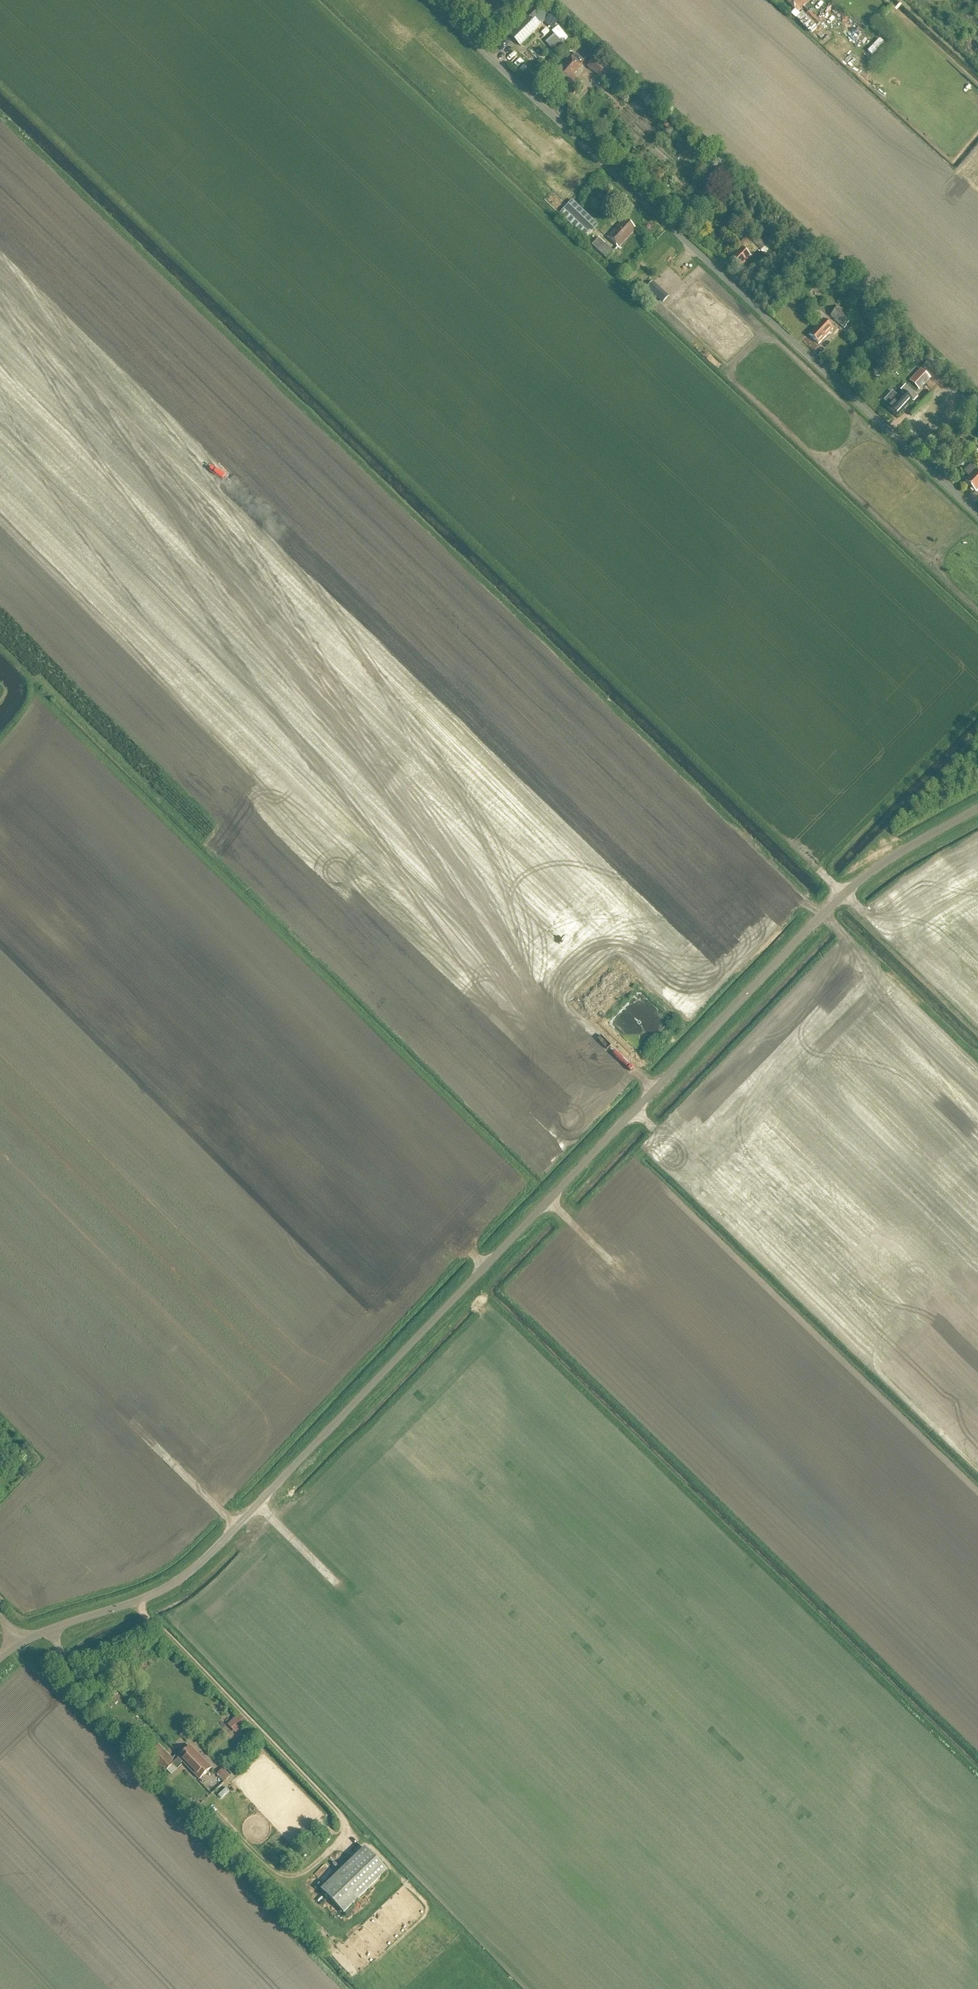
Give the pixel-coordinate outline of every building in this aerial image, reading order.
[(811,0),(787,0),(785,2),(797,14),(811,0)] [(548,18),(539,9),(528,21),(536,29),(548,18)] [(821,25),(809,14),(805,18),(816,29),(817,29),(821,25)] [(805,18),(801,15),(796,20),(811,35),(816,29),(805,18)] [(536,29),(528,21),(526,19),(509,36),(521,48),(538,31),(536,29)] [(559,35),(547,39),(552,52),(564,48),(559,35)] [(868,51),(873,56),(886,44),(881,39),(868,51)] [(581,67),(571,58),(549,83),(570,101),(582,86),(572,77),(581,67)] [(596,58),(588,68),(599,77),(607,67),(596,58)] [(597,227),(572,202),(567,207),(593,232),(597,227)] [(588,234),(564,211),(559,215),(584,239),(588,234)] [(609,242),(618,249),(618,250),(636,231),(627,222),(625,224),(623,223),(607,239),(609,242)] [(761,253),(771,242),(761,233),(751,243),(747,239),(738,248),(741,251),(750,260),(758,250),(761,253)] [(599,239),(592,247),(607,262),(614,254),(599,239)] [(739,271),(750,260),(741,251),(730,262),(739,271)] [(658,291),(652,285),(647,290),(653,295),(658,291)] [(873,306),(863,296),(855,304),(865,314),(873,306)] [(843,330),(851,321),(838,309),(830,317),(843,330)] [(819,346),(833,331),(823,322),(809,337),(819,346)] [(929,376),(937,367),(930,360),(922,369),(929,376)] [(917,390),(928,379),(920,371),(909,383),(917,390)] [(901,393),(902,394),(887,410),(897,420),(912,403),(913,404),(918,399),(906,387),(901,393)] [(964,474),(970,479),(965,484),(975,493),(977,489),(977,473),(977,472),(971,466),(964,474)] [(126,1673),(122,1664),(114,1668),(118,1676),(124,1673),(126,1673)] [(236,1734),(246,1724),(238,1716),(228,1726),(236,1734)] [(177,1761),(175,1763),(159,1746),(149,1755),(152,1758),(150,1760),(159,1769),(158,1770),(163,1775),(167,1771),(171,1776),(182,1766),(177,1761)] [(212,1769),(190,1747),(178,1759),(200,1781),(212,1769)] [(231,1777),(223,1769),(216,1776),(224,1784),(231,1777)] [(192,1798),(190,1801),(190,1800),(183,1807),(193,1817),(200,1810),(199,1810),(201,1807),(192,1798)] [(365,1849),(321,1891),(344,1915),(388,1873),(365,1849)] [(327,1864),(315,1875),(325,1886),(337,1874),(327,1864)]
